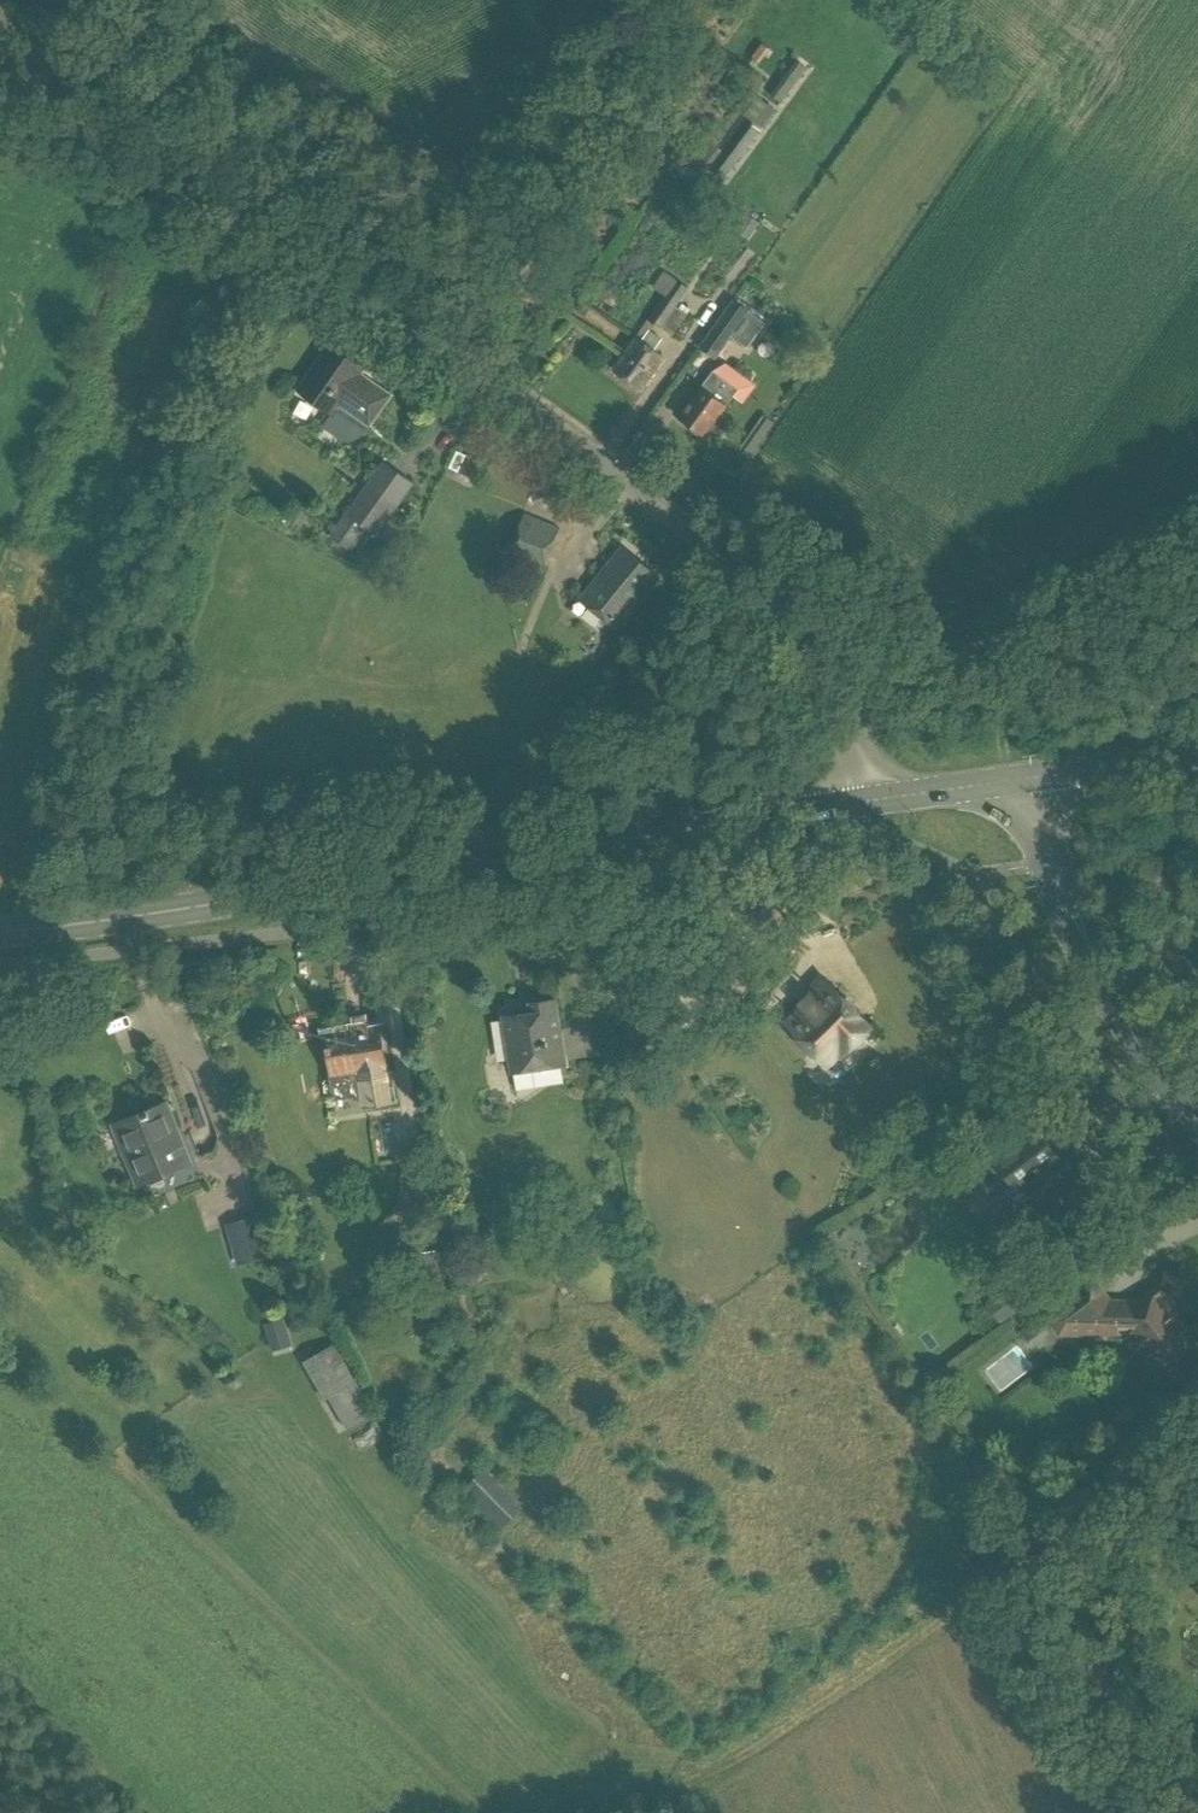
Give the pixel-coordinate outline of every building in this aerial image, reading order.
[(773,88),(770,92),(781,100),(783,96),(807,65),(797,57),(773,88)] [(748,116),(764,128),(774,113),(758,102),(748,116)] [(713,178),(722,185),(760,133),(751,126),(713,178)] [(737,232),(749,240),(759,225),(746,217),(737,232)] [(647,318),(661,329),(689,287),(664,271),(652,287),(664,295),(647,318)] [(735,298),(700,346),(715,357),(731,336),(747,348),(766,321),(750,309),(735,298)] [(647,318),(640,328),(625,317),(596,357),(626,379),(639,361),(652,370),(674,338),(661,329),(647,318)] [(361,436),(362,434),(390,394),(360,374),(364,369),(329,345),(298,389),(332,413),(324,425),(342,438),(345,439),(347,440),(349,441),(352,441),(354,440),(357,439),(359,438),(361,436)] [(712,371),(679,417),(705,435),(737,389),(712,371)] [(459,472),(468,455),(453,447),(444,464),(459,472)] [(368,524),(377,531),(393,507),(367,490),(334,538),(351,549),(368,524)] [(508,558),(507,559),(541,573),(559,528),(525,514),(508,558)] [(616,629),(660,576),(622,546),(579,599),(616,629)] [(822,976),(814,983),(818,987),(802,1003),(804,1005),(787,1022),(799,1035),(798,1036),(798,1043),(809,1054),(816,1054),(817,1053),(820,1056),(838,1039),(847,1047),(870,1025),(822,976)] [(504,1015),(513,1072),(565,1064),(554,997),(530,1001),(531,1011),(504,1015)] [(325,1035),(332,1074),(364,1069),(370,1105),(391,1102),(377,1025),(325,1035)] [(115,1126),(138,1182),(188,1162),(165,1105),(115,1126)] [(991,1153),(959,1175),(966,1185),(976,1178),(985,1192),(1003,1180),(1001,1177),(1008,1172),(1025,1197),(1045,1183),(1042,1180),(1061,1166),(1032,1124),(993,1151),(995,1153),(992,1155),(991,1153)] [(306,1209),(293,1213),(299,1232),(313,1227),(306,1209)] [(260,1246),(232,1254),(235,1265),(263,1257),(260,1246)] [(412,1251),(416,1281),(441,1278),(438,1248),(412,1251)] [(1047,1318),(1060,1335),(1123,1336),(1128,1332),(1160,1373),(1195,1346),(1179,1324),(1181,1323),(1163,1299),(1165,1297),(1157,1287),(1138,1302),(1138,1307),(1112,1306),(1093,1283),(1047,1318)] [(987,1306),(1001,1325),(1028,1305),(1014,1286),(987,1306)] [(201,1331),(216,1343),(225,1331),(210,1319),(201,1331)] [(1019,1331),(1028,1342),(1041,1332),(1032,1321),(1019,1331)] [(308,1364),(328,1399),(357,1382),(338,1347),(308,1364)]
